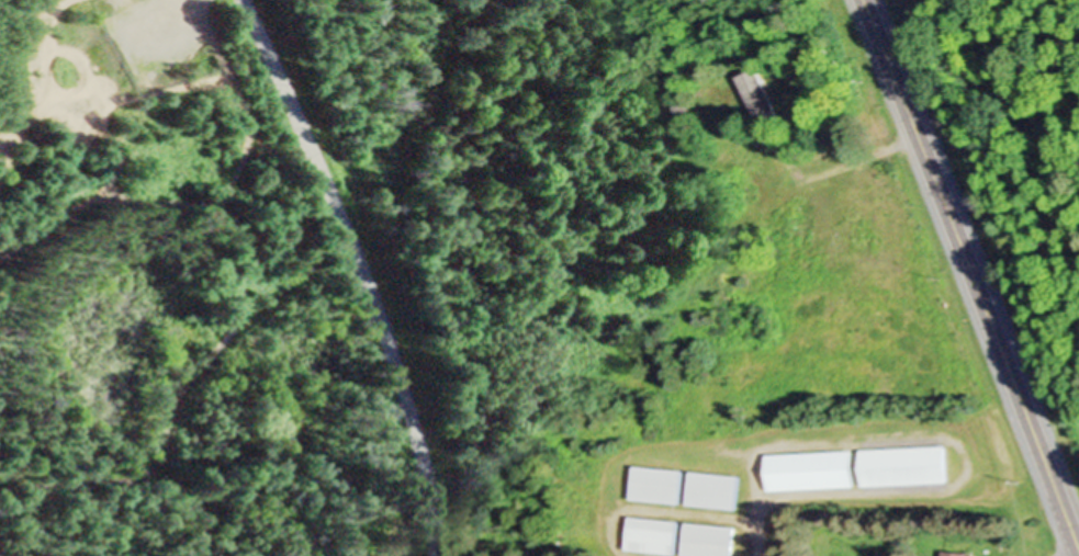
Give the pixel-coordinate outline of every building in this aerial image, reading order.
[(741,76),(759,125),(779,117),(762,69),(741,76)] [(863,485),(948,484),(948,446),(862,448),(863,485)] [(768,453),(769,490),(856,487),(855,450),(768,453)] [(682,503),(684,469),(636,466),(633,500),(682,503)] [(690,504),(738,509),(742,475),(693,470),(690,504)] [(628,551),(676,555),(679,520),(631,516),(628,551)] [(684,555),(688,555),(734,555),(736,526),(687,522),(684,555)]
